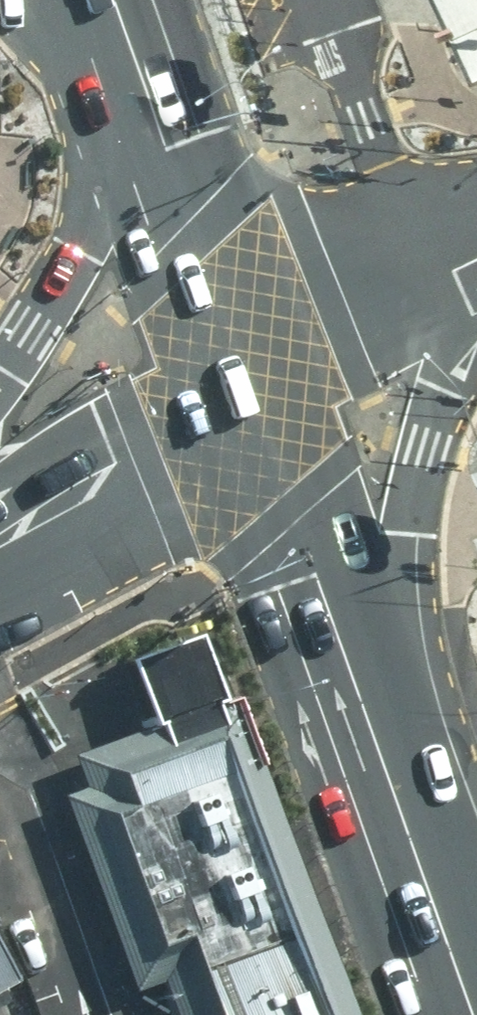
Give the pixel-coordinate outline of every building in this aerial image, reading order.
[(428,4),(473,106),(476,104),(476,0),(438,0),(428,4)] [(219,703),(202,710),(178,645),(115,668),(137,730),(107,741),(76,752),(88,786),(65,794),(49,800),(120,996),(151,985),(161,1014),(332,1014),(219,703)] [(19,979),(0,945),(0,990),(19,979)]
